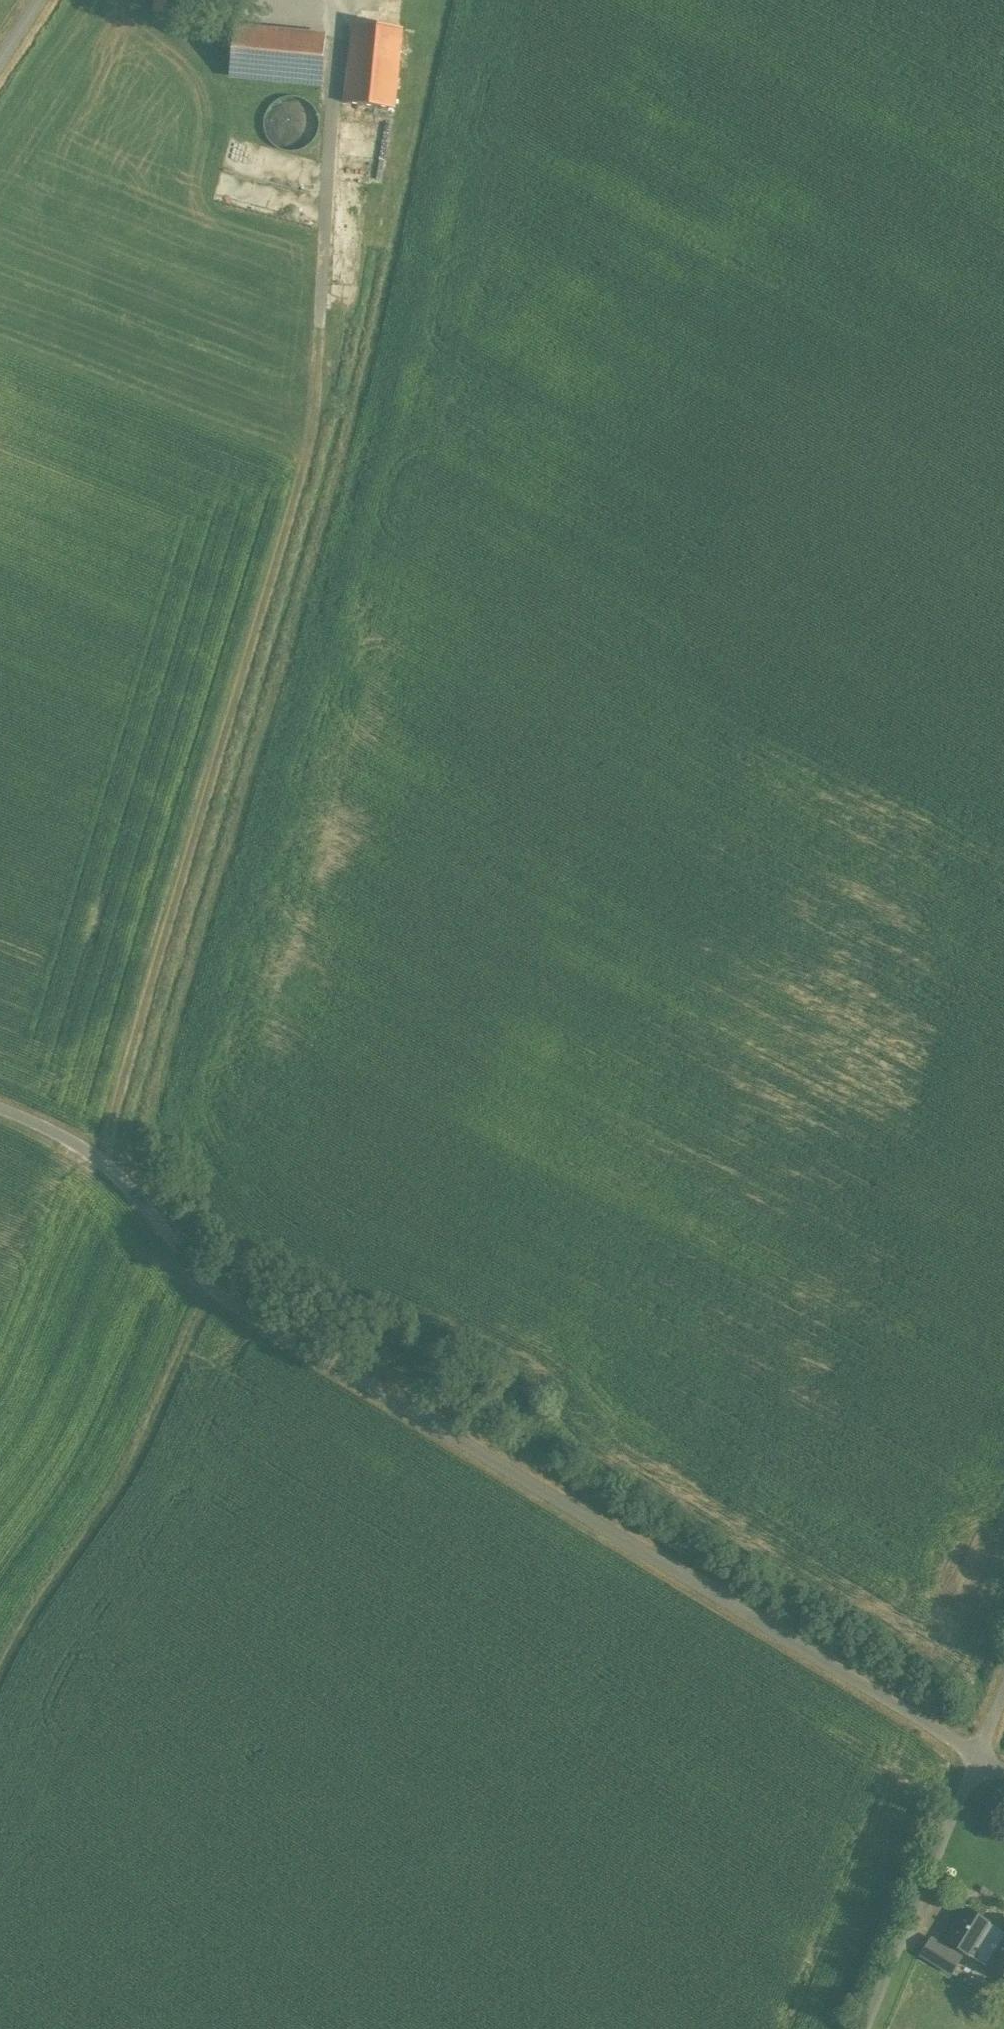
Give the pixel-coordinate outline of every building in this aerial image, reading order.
[(175,4),(156,2),(154,13),(174,15),(175,4)] [(400,30),(353,25),(345,104),(393,109),(400,30)] [(325,37),(234,29),(229,76),(321,85),(325,37)] [(303,97),(291,95),(279,98),(270,105),(265,116),(265,128),(269,140),(276,148),(287,152),(298,152),(308,148),(315,139),(319,129),(318,115),(313,105),(303,97)] [(967,1909),(945,1943),(934,1936),(924,1952),(955,1972),(969,1950),(1003,1972),(1003,1931),(1003,1932),(967,1909)]
